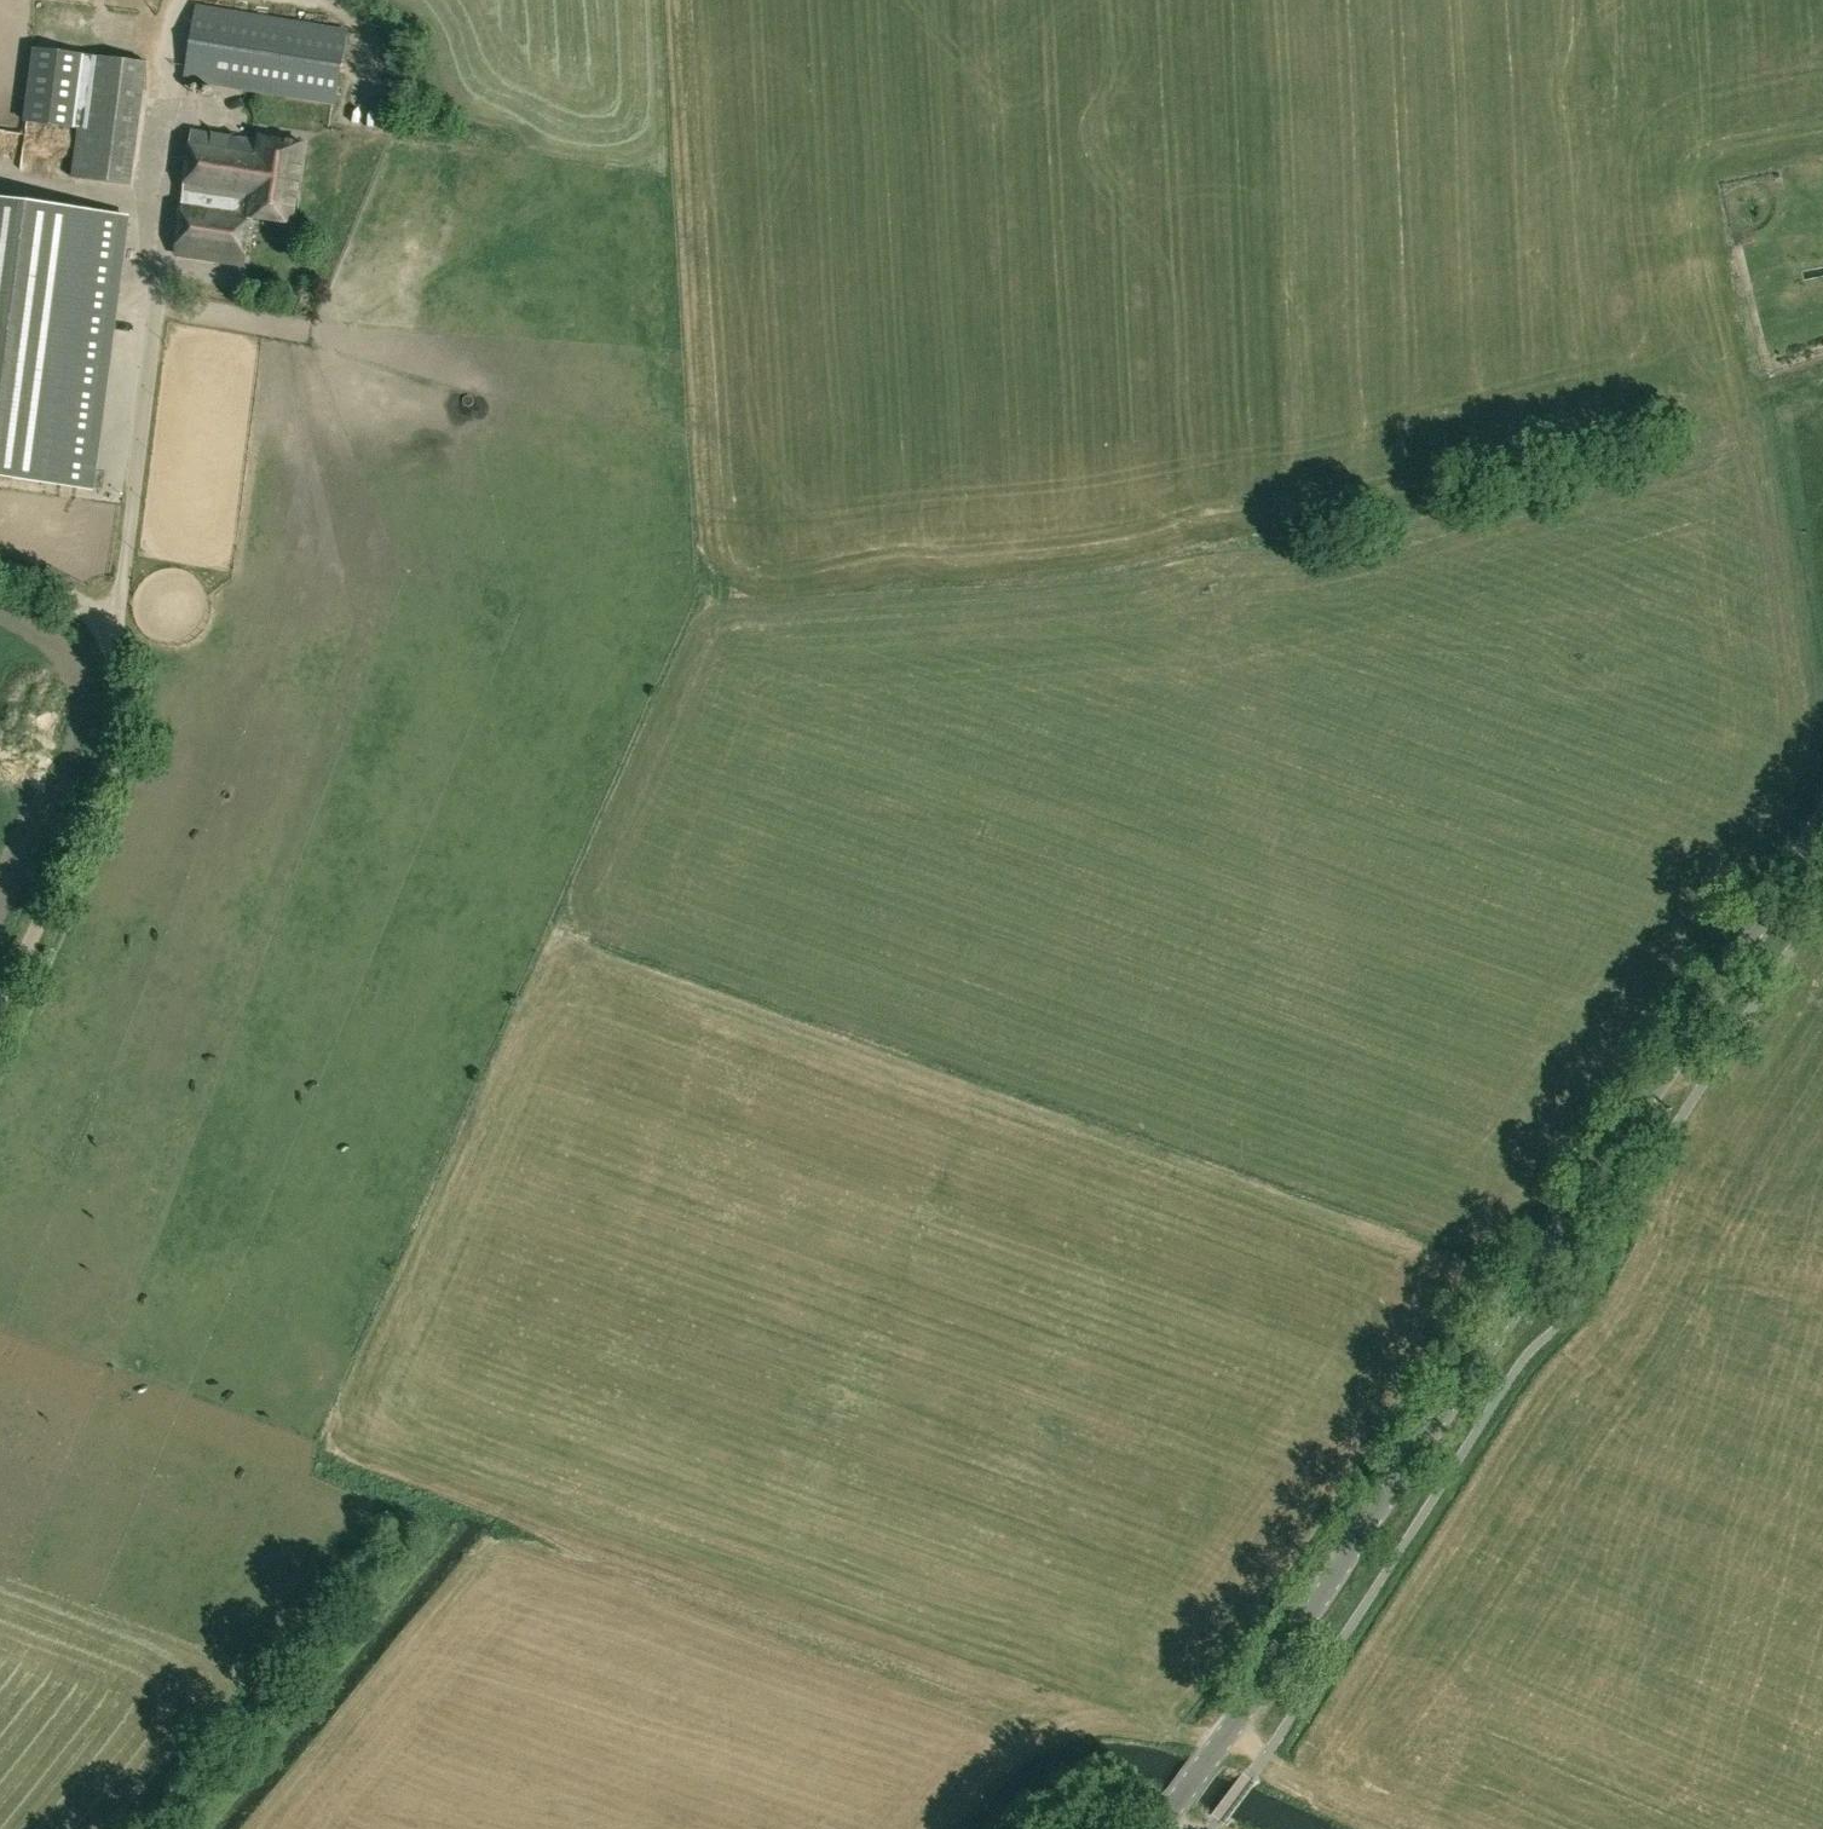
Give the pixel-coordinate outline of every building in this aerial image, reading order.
[(195,8),(184,81),(333,105),(345,32),(195,8)] [(96,47),(79,169),(135,177),(151,63),(127,60),(128,52),(96,47)] [(258,134),(256,141),(194,131),(173,257),(241,269),(249,219),(291,225),(305,141),(258,134)] [(96,212),(0,199),(0,476),(93,489),(128,216),(96,212)]
